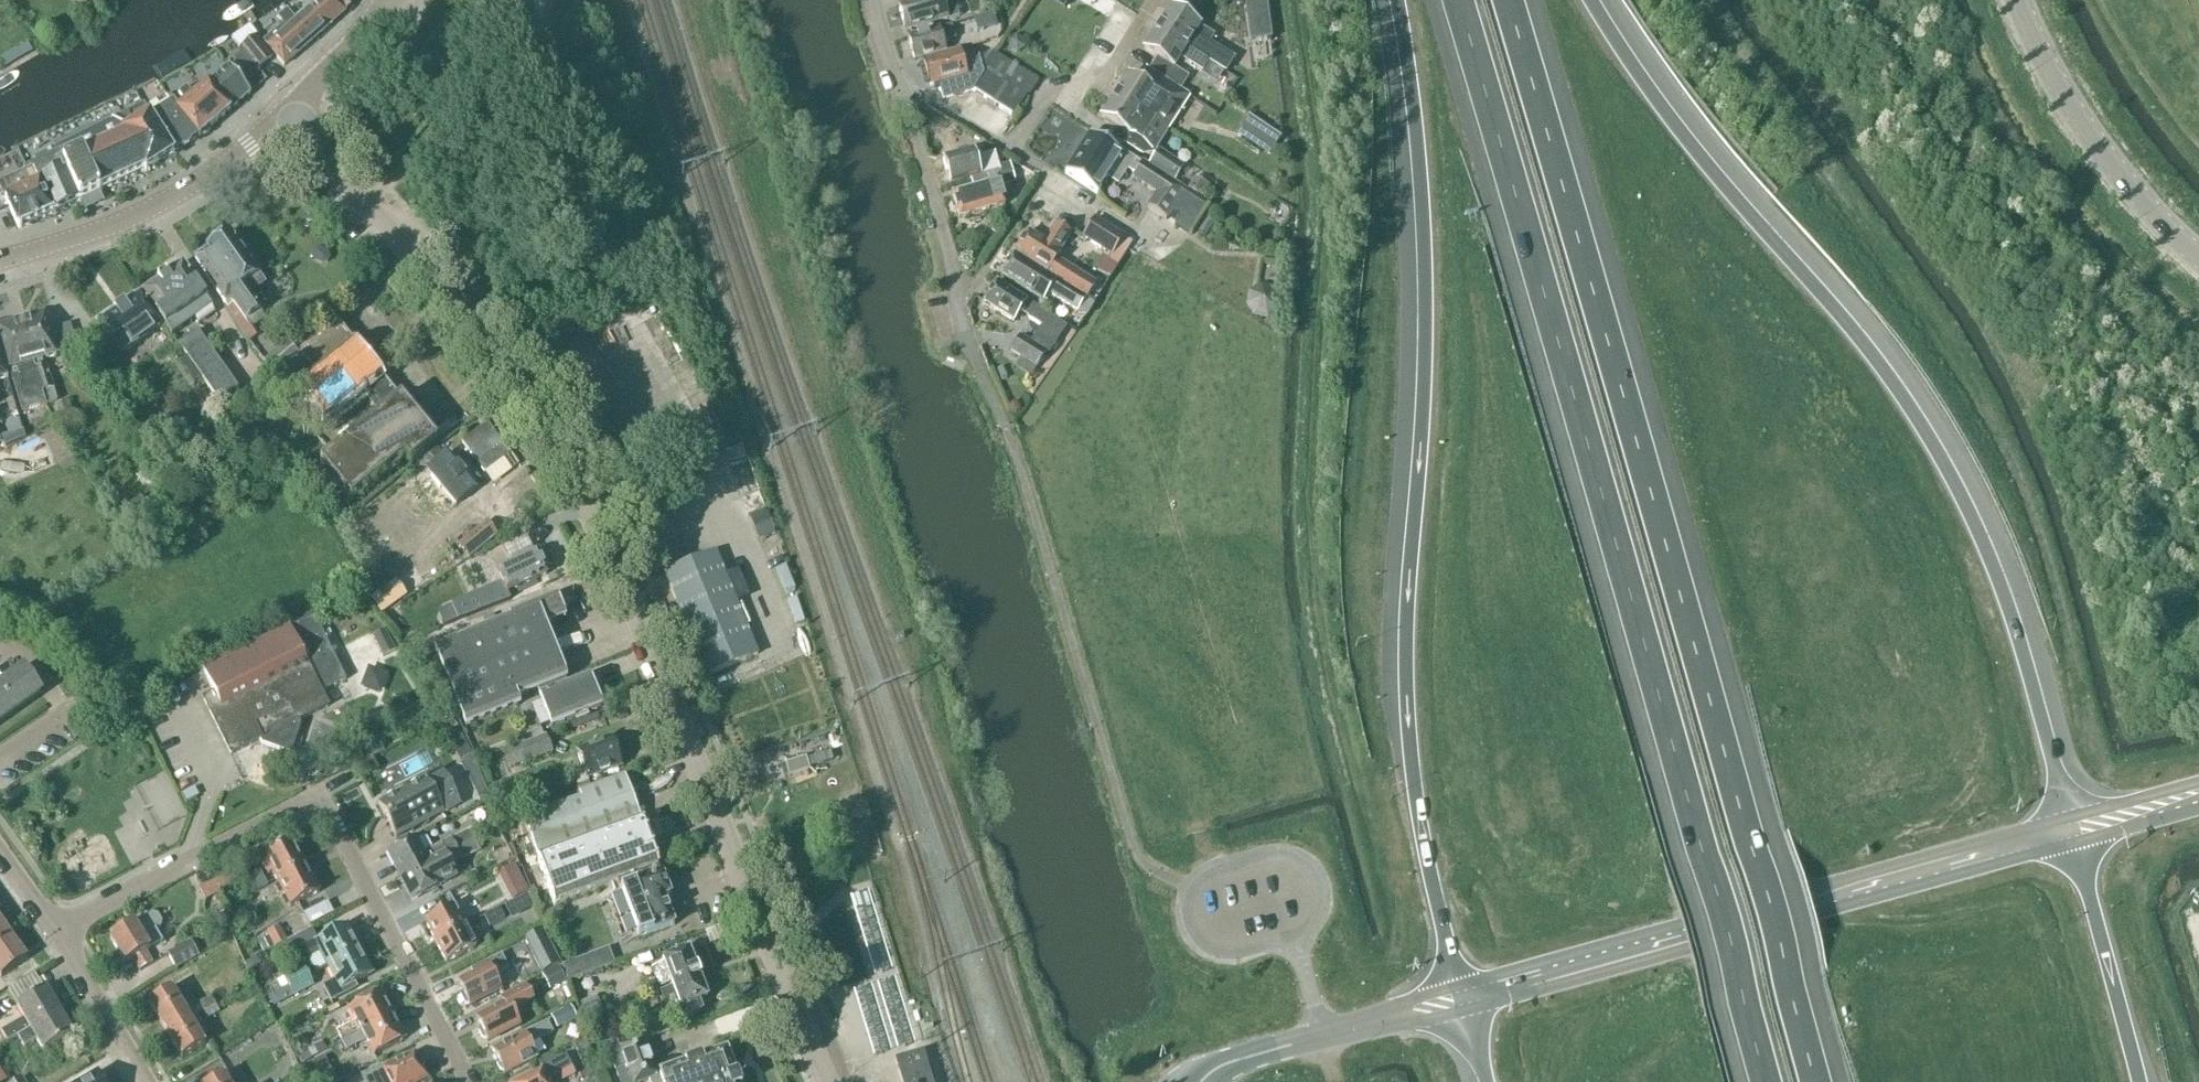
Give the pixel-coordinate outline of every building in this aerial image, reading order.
[(312,43),(330,27),(325,22),(339,10),(342,14),(354,3),(351,0),(322,0),(296,23),(312,43)] [(941,0),(909,0),(909,3),(898,6),(905,33),(962,16),(965,13),(964,8),(960,7),(944,11),(941,0)] [(1208,63),(1225,74),(1234,60),(1210,44),(1215,37),(1189,21),(1200,5),(1192,0),(1176,0),(1170,9),(1156,30),(1208,63)] [(1249,34),(1271,33),(1270,0),(1248,0),(1249,34)] [(312,43),(296,23),(295,24),(288,15),(278,23),(282,28),(264,44),(284,67),(312,43)] [(980,21),(984,36),(1001,32),(997,16),(980,21)] [(913,62),(945,53),(943,43),(956,39),(952,26),(907,39),(913,62)] [(1201,73),(1208,63),(1156,30),(1143,51),(1154,58),(1146,71),(1180,92),(1188,78),(1173,69),(1179,60),(1201,73)] [(258,70),(272,59),(255,38),(241,49),(258,70)] [(942,98),(972,90),(983,74),(978,58),(962,63),(959,54),(923,64),(930,87),(933,86),(935,92),(940,91),(942,98)] [(177,95),(185,104),(176,111),(177,112),(198,139),(200,137),(205,138),(210,134),(209,129),(250,95),(228,68),(194,97),(187,88),(177,95)] [(971,92),(984,100),(998,78),(986,70),(983,74),(972,90),(971,92)] [(1187,96),(1180,92),(1146,71),(1138,84),(1127,77),(1114,98),(1158,126),(1158,125),(1168,131),(1180,112),(1177,111),(1187,96)] [(984,100),(997,108),(1011,87),(998,78),(984,100)] [(1026,96),(1011,87),(997,108),(1011,118),(1026,96)] [(1100,119),(1155,153),(1168,132),(1158,126),(1114,98),(1100,119)] [(151,120),(173,155),(198,139),(177,112),(176,111),(173,107),(172,105),(150,119),(151,120)] [(151,120),(150,119),(143,107),(121,121),(127,132),(124,134),(116,120),(56,150),(60,158),(33,170),(38,182),(39,181),(40,184),(40,185),(54,214),(79,203),(99,194),(99,193),(144,172),(145,173),(173,156),(173,155),(151,120)] [(1248,118),(1236,135),(1268,157),(1279,140),(1248,118)] [(1151,167),(1142,161),(1140,164),(1122,153),(1120,155),(1090,135),(1065,175),(1096,194),(1106,179),(1118,187),(1128,170),(1134,173),(1132,176),(1157,192),(1167,177),(1151,167)] [(975,160),(972,150),(942,159),(949,186),(993,174),(997,167),(994,155),(975,160)] [(1151,167),(1167,177),(1175,182),(1185,167),(1160,152),(1151,167)] [(952,196),(959,220),(1004,207),(999,189),(1014,184),(1009,167),(999,169),(1000,174),(971,182),(973,190),(952,196)] [(33,170),(0,184),(0,190),(19,230),(54,214),(40,185),(40,184),(39,181),(38,182),(33,170)] [(1182,187),(1175,182),(1167,177),(1157,192),(1151,202),(1167,211),(1182,187)] [(1194,179),(1187,190),(1200,198),(1207,187),(1194,179)] [(1198,219),(1207,204),(1185,190),(1175,206),(1198,219)] [(1117,267),(1132,244),(1094,220),(1082,239),(1111,258),(1109,262),(1117,267)] [(1045,274),(1059,283),(1059,284),(1086,301),(1096,285),(1054,259),(1070,235),(1055,225),(1043,243),(1028,233),(1022,242),(1015,253),(1046,273),(1045,274)] [(265,320),(248,295),(264,284),(229,234),(206,249),(208,251),(194,261),(224,305),(230,301),(244,322),(250,331),(265,320)] [(1059,283),(1045,274),(1045,275),(1014,255),(1001,276),(1030,294),(1030,295),(1038,300),(1044,291),(1082,316),(1090,304),(1086,301),(1059,284),(1059,283)] [(205,299),(182,266),(167,277),(166,275),(157,281),(158,283),(142,294),(164,327),(163,327),(170,337),(179,331),(177,329),(192,319),(194,321),(211,309),(204,300),(205,299)] [(1284,302),(1268,277),(1245,293),(1261,317),(1284,302)] [(1066,328),(996,284),(983,304),(1013,323),(1020,312),(1029,317),(1028,319),(1041,327),(1030,345),(1020,338),(1010,352),(1020,359),(1014,368),(1031,378),(1045,356),(1048,357),(1066,328)] [(162,326),(140,295),(125,306),(124,304),(115,311),(116,312),(99,324),(121,355),(162,326)] [(40,393),(41,393),(45,406),(56,403),(45,366),(42,367),(41,362),(56,357),(44,316),(20,323),(40,393)] [(41,393),(40,393),(20,323),(0,329),(0,338),(22,413),(45,406),(41,393)] [(337,323),(299,357),(281,372),(327,428),(363,398),(378,417),(320,465),(350,503),(404,459),(410,466),(437,444),(400,399),(400,400),(384,381),(385,381),(353,343),(353,344),(337,323)] [(179,346),(187,357),(202,378),(219,403),(236,391),(237,390),(197,333),(179,346)] [(299,357),(287,342),(264,361),(275,375),(299,357)] [(192,385),(202,378),(187,357),(177,364),(192,385)] [(68,403),(55,407),(58,418),(72,414),(68,403)] [(455,469),(445,456),(426,472),(430,476),(420,485),(417,481),(371,519),(408,564),(464,517),(456,507),(474,491),(463,478),(464,477),(456,468),(455,469)] [(766,511),(750,518),(759,540),(775,533),(766,511)] [(486,524),(459,547),(469,559),(497,537),(486,524)] [(490,606),(507,598),(506,594),(547,576),(536,553),(495,572),(501,584),(484,592),(490,606)] [(706,677),(757,656),(715,554),(664,575),(706,677)] [(436,651),(435,651),(449,685),(466,728),(519,707),(516,700),(517,699),(538,691),(541,699),(540,700),(551,728),(600,709),(591,685),(589,680),(577,685),(567,689),(566,685),(564,681),(565,680),(565,679),(544,627),(564,619),(558,604),(556,599),(556,598),(510,617),(512,621),(483,632),(436,651)] [(440,629),(475,615),(469,598),(441,609),(437,621),(440,629)] [(345,681),(314,618),(234,658),(233,656),(200,672),(201,673),(202,672),(214,696),(203,701),(230,756),(259,741),(261,746),(283,753),(284,750),(290,747),(293,748),(301,726),(299,722),(327,708),(320,694),(345,681)] [(383,658),(394,652),(385,632),(373,638),(383,658)] [(367,669),(365,684),(385,688),(387,672),(367,669)] [(41,694),(24,670),(0,687),(0,723),(41,694)] [(452,719),(440,726),(445,735),(457,728),(452,719)] [(522,764),(552,753),(545,737),(516,748),(522,764)] [(358,749),(363,761),(383,752),(377,740),(358,749)] [(577,787),(587,783),(586,780),(621,768),(616,756),(618,754),(615,745),(612,744),(611,741),(576,753),(582,769),(572,773),(577,787)] [(789,777),(810,770),(806,758),(785,764),(789,777)] [(477,769),(466,775),(480,802),(489,797),(477,769)] [(396,840),(460,806),(442,772),(378,806),(396,840)] [(537,862),(641,823),(624,777),(578,795),(581,802),(523,824),(537,862)] [(612,885),(656,869),(658,868),(641,823),(537,862),(554,907),(612,885)] [(450,838),(434,847),(435,849),(439,857),(443,855),(456,848),(450,838)] [(461,857),(479,849),(474,838),(456,848),(443,855),(448,864),(461,857)] [(439,857),(435,849),(422,855),(414,840),(388,854),(400,877),(439,857)] [(291,870),(304,863),(293,842),(259,860),(268,877),(272,875),(277,883),(293,874),(291,870)] [(439,857),(400,877),(413,901),(456,879),(448,864),(443,855),(439,857)] [(293,874),(277,883),(290,909),(319,894),(304,863),(291,870),(293,874)] [(656,869),(612,885),(616,894),(621,892),(632,922),(619,926),(624,938),(636,933),(639,940),(674,927),(663,900),(670,898),(662,877),(659,878),(656,869)] [(262,874),(252,879),(259,892),(268,887),(262,874)] [(213,882),(218,893),(234,886),(228,875),(213,882)] [(204,901),(218,893),(213,882),(198,890),(204,901)] [(523,884),(509,891),(515,901),(528,894),(523,884)] [(435,943),(465,927),(454,907),(424,923),(435,943)] [(544,924),(561,918),(557,909),(541,915),(544,924)] [(486,916),(484,917),(490,927),(504,920),(499,910),(497,911),(486,916)] [(162,944),(155,933),(158,930),(159,927),(160,924),(156,917),(152,916),(149,916),(145,917),(108,939),(124,966),(132,961),(138,972),(150,965),(144,954),(148,951),(160,944),(161,945),(162,944)] [(11,939),(0,923),(0,946),(11,939)] [(328,967),(359,951),(346,926),(304,948),(310,959),(321,954),(328,967)] [(465,927),(435,943),(446,963),(475,948),(465,927)] [(274,949),(285,944),(284,943),(278,928),(266,934),(274,949)] [(532,956),(552,946),(543,929),(523,939),(532,956)] [(285,944),(290,955),(317,941),(311,930),(284,943),(285,944)] [(0,946),(0,978),(1,979),(27,961),(11,939),(0,946)] [(176,969),(199,956),(191,941),(167,955),(176,969)] [(562,967),(568,983),(615,965),(608,949),(562,967)] [(359,951),(328,967),(335,981),(323,988),(331,1003),(356,990),(354,985),(372,975),(359,951)] [(673,989),(699,979),(688,951),(662,961),(663,964),(650,969),(658,989),(672,984),(673,989)] [(469,1008),(501,991),(494,977),(508,970),(500,955),(485,963),(488,968),(457,984),(462,994),(460,997),(465,1006),(468,1006),(469,1008)] [(287,988),(307,978),(302,968),(259,990),(264,1000),(287,988)] [(550,991),(566,982),(558,968),(542,976),(550,991)] [(307,978),(287,988),(292,996),(312,986),(307,978)] [(699,979),(673,989),(660,994),(668,1015),(676,1012),(680,1022),(702,1014),(698,1004),(707,1001),(699,979)] [(167,1034),(195,1017),(190,1009),(184,1012),(171,990),(148,1004),(167,1034)] [(18,1038),(59,1013),(46,991),(17,1007),(26,1022),(2,1036),(7,1045),(19,1038),(18,1038)] [(487,1042),(519,1027),(512,1013),(531,1004),(525,991),(502,1002),(504,1008),(476,1022),(480,1030),(479,1033),(483,1041),(486,1041),(487,1042)] [(341,1044),(391,1017),(386,1007),(386,1003),(384,998),(380,997),(379,994),(349,1009),(356,1024),(336,1034),(341,1044)] [(209,1021),(220,1014),(209,997),(198,1005),(209,1021)] [(558,1031),(577,1021),(570,1007),(551,1017),(558,1031)] [(18,1038),(19,1038),(24,1048),(37,1041),(44,1053),(73,1036),(59,1013),(18,1038)] [(195,1017),(167,1034),(182,1060),(205,1046),(195,1029),(200,1025),(195,1017)] [(391,1017),(341,1044),(345,1052),(365,1042),(373,1057),(403,1041),(402,1038),(403,1035),(400,1030),(397,1029),(391,1017)] [(518,1069),(536,1059),(529,1046),(552,1034),(546,1023),(509,1043),(509,1044),(492,1053),(497,1062),(496,1065),(500,1072),(503,1073),(504,1075),(517,1068),(518,1069)] [(641,1041),(608,1053),(619,1081),(648,1081),(650,1081),(737,1081),(726,1053),(702,1062),(701,1061),(684,1067),(685,1068),(655,1079),(641,1041)] [(580,1061),(591,1056),(585,1042),(573,1047),(580,1061)] [(919,1055),(901,1061),(908,1081),(934,1081),(936,1081),(930,1064),(922,1066),(919,1055)] [(361,1079),(363,1081),(422,1081),(426,1080),(423,1074),(424,1072),(421,1067),(419,1066),(414,1056),(383,1072),(381,1068),(369,1075),(361,1079)] [(545,1081),(571,1067),(566,1056),(554,1060),(539,1068),(541,1072),(522,1081),(546,1081),(545,1081)] [(305,1076),(318,1068),(314,1060),(301,1068),(305,1076)]
